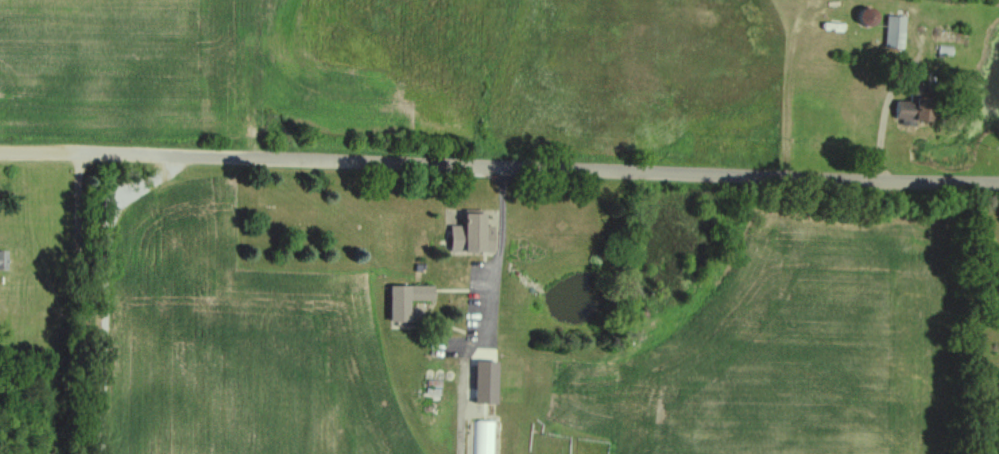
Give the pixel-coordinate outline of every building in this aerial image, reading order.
[(898,16),(881,16),(881,49),(898,49),(898,16)] [(961,22),(936,22),(936,41),(961,41),(961,22)] [(889,122),(910,122),(910,100),(889,100),(889,122)] [(453,252),(476,252),(476,212),(453,212),(453,252)] [(384,323),(404,323),(404,301),(429,301),(429,285),(384,285),(384,323)] [(470,356),(470,401),(492,401),(492,356),(470,356)] [(493,421),(470,421),(470,453),(493,453),(493,421)]
